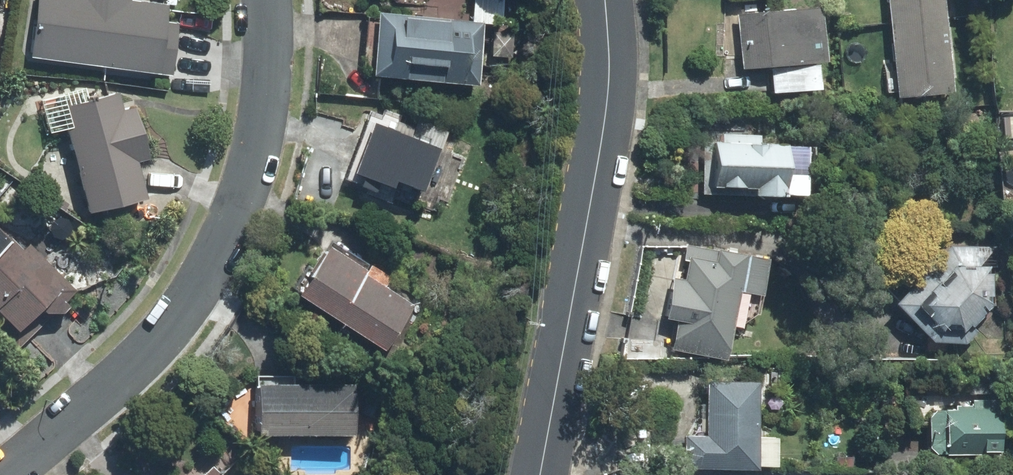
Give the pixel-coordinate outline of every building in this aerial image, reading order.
[(158,10),(87,0),(38,0),(30,59),(149,75),(158,10)] [(893,99),(945,94),(936,0),(884,0),(893,99)] [(814,14),(737,19),(740,69),(817,64),(814,14)] [(470,87),(476,26),(376,16),(370,76),(470,87)] [(110,101),(57,113),(81,215),(136,202),(126,158),(136,156),(126,112),(113,115),(110,101)] [(413,195),(429,153),(367,129),(351,171),(413,195)] [(774,199),(777,149),(710,145),(707,195),(774,199)] [(13,336),(61,291),(24,252),(16,260),(0,243),(0,322),(13,336)] [(753,266),(685,249),(661,347),(729,364),(753,266)] [(382,350),(408,309),(321,253),(294,294),(382,350)] [(945,254),(890,308),(926,343),(941,344),(988,296),(989,275),(968,254),(945,254)] [(743,470),(745,388),(704,387),(702,441),(681,440),(680,468),(743,470)] [(349,437),(350,391),(251,389),(250,435),(349,437)] [(992,453),(992,409),(954,409),(954,416),(925,416),(924,453),(992,453)]
